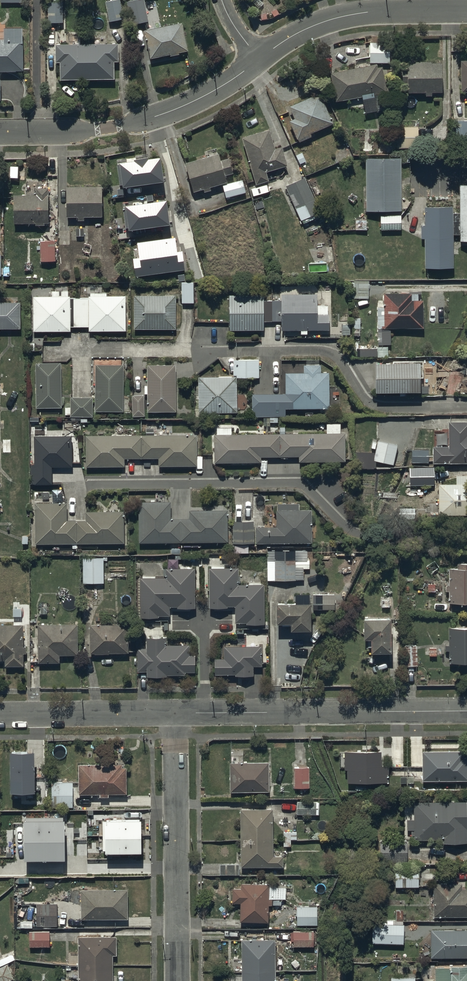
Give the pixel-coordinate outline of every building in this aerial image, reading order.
[(108,21),(123,19),(120,0),(114,0),(106,1),(108,21)] [(134,21),(147,18),(143,0),(129,0),(134,21)] [(48,2),(48,23),(62,23),(62,2),(48,2)] [(181,21),(144,30),(150,58),(170,54),(171,56),(179,54),(178,52),(187,50),(181,21)] [(23,70),(22,28),(4,28),(4,30),(0,30),(0,71),(23,70)] [(390,42),(369,42),(369,62),(390,62),(390,42)] [(60,61),(60,80),(112,79),(112,62),(117,62),(117,43),(56,44),(56,61),(60,61)] [(441,91),(440,62),(407,62),(407,67),(402,67),(402,84),(408,84),(408,92),(425,92),(425,96),(432,96),(431,92),(441,91)] [(377,65),(330,73),(335,101),(362,96),(365,114),(391,109),(383,66),(377,67),(377,65)] [(333,122),(320,93),(289,107),(294,119),(291,120),(300,142),(312,136),(310,132),(333,122)] [(453,121),(453,141),(466,141),(466,121),(453,121)] [(396,126),(396,148),(417,148),(418,126),(396,126)] [(268,129),(241,138),(256,183),(267,179),(265,172),(286,166),(280,147),(275,149),(268,129)] [(373,154),(373,142),(363,142),(363,154),(373,154)] [(163,176),(159,152),(148,154),(147,152),(134,153),(134,155),(118,158),(122,183),(163,176)] [(218,153),(185,163),(194,192),(204,189),(205,192),(212,190),(211,187),(226,182),(224,175),(233,172),(229,158),(220,161),(218,153)] [(365,159),(366,210),(402,210),(401,159),(365,159)] [(304,177),(285,186),(301,220),(320,211),(304,177)] [(242,180),(223,185),(226,197),(246,192),(242,180)] [(457,183),(458,242),(466,242),(466,183),(457,183)] [(67,186),(66,216),(77,216),(77,220),(84,220),(84,216),(101,216),(102,187),(67,186)] [(36,194),(13,194),(14,223),(36,223),(36,225),(44,225),(44,223),(48,223),(48,188),(36,188),(36,194)] [(169,219),(165,194),(125,200),(128,225),(169,219)] [(452,265),(451,206),(425,207),(426,224),(420,225),(420,237),(424,237),(424,265),(452,265)] [(381,216),(381,229),(400,229),(400,216),(381,216)] [(177,249),(175,235),(137,240),(139,256),(133,257),(135,275),(184,268),(181,249),(177,249)] [(55,241),(40,241),(40,261),(55,261),(55,241)] [(193,282),(182,282),(182,303),(193,303),(193,282)] [(89,327),(88,298),(70,298),(70,296),(68,296),(68,291),(61,291),(61,295),(59,295),(59,291),(52,291),(52,296),(33,296),(33,331),(71,331),(70,327),(89,327)] [(378,307),(378,328),(424,328),(424,299),(420,299),(420,293),(384,292),(384,307),(378,307)] [(88,298),(89,327),(89,331),(127,331),(126,296),(106,296),(106,293),(90,293),(90,296),(88,296),(88,298)] [(280,330),(301,330),(301,334),(307,334),(307,330),(327,330),(330,330),(330,303),(317,303),(317,294),(281,294),(281,300),(263,300),(263,296),(230,295),(229,330),(262,330),(262,321),(280,322),(280,330)] [(133,295),(133,328),(176,329),(177,295),(133,295)] [(20,329),(20,302),(0,302),(0,329),(20,329)] [(391,330),(382,330),(382,344),(391,344),(391,330)] [(199,402),(199,412),(237,412),(236,378),(258,378),(258,360),(233,360),(233,376),(198,377),(198,379),(195,379),(195,402),(199,402)] [(35,363),(36,408),(62,407),(61,363),(35,363)] [(421,363),(375,363),(375,392),(421,392),(421,363)] [(124,365),(96,364),(95,411),(123,411),(124,365)] [(285,393),(252,393),(252,416),(263,416),(263,426),(270,426),(270,423),(278,423),(278,416),(286,416),(285,408),(329,407),(329,372),(320,372),(319,364),(304,364),(304,373),(285,373),(285,393)] [(147,393),(147,411),(176,411),(176,365),(147,365),(147,385),(144,385),(144,393),(147,393)] [(144,395),(132,395),(132,416),(144,416),(144,395)] [(70,414),(70,416),(92,416),(92,397),(70,397),(70,407),(65,407),(65,414),(70,414)] [(432,446),(432,463),(466,462),(466,421),(448,422),(448,440),(443,440),(443,446),(432,446)] [(280,457),(279,433),(231,433),(231,427),(216,427),(216,434),(215,434),(214,462),(260,463),(261,457),(280,457)] [(279,433),(280,457),(298,456),(298,462),(345,462),(345,433),(279,433)] [(140,458),(141,434),(86,435),(86,467),(125,466),(125,459),(140,458)] [(141,434),(140,458),(158,458),(159,467),(198,466),(198,434),(141,434)] [(71,436),(34,436),(34,464),(30,464),(30,484),(52,484),(51,466),(71,466),(71,436)] [(393,464),(397,445),(395,444),(396,442),(381,439),(380,442),(378,442),(375,453),(356,453),(356,469),(376,469),(376,460),(393,464)] [(428,450),(411,450),(411,461),(428,462),(428,450)] [(434,468),(410,468),(410,486),(434,486),(434,468)] [(438,483),(438,515),(466,514),(466,475),(455,475),(455,483),(438,483)] [(182,542),(181,518),(171,518),(170,501),(139,502),(139,542),(182,542)] [(77,543),(77,520),(67,520),(67,503),(35,503),(35,543),(77,543)] [(276,526),(256,526),(256,543),(312,544),(312,509),(300,509),(300,503),(276,503),(276,526)] [(181,518),(182,542),(228,542),(227,510),(190,510),(190,518),(181,518)] [(77,520),(77,543),(124,543),(124,511),(86,511),(86,520),(77,520)] [(232,521),(233,543),(254,543),(253,521),(232,521)] [(103,583),(103,558),(83,558),(83,583),(103,583)] [(275,560),(266,560),(266,580),(297,580),(297,569),(275,569),(275,560)] [(456,563),(456,568),(448,568),(448,585),(444,585),(444,591),(448,591),(448,602),(466,602),(466,563),(456,563)] [(264,623),(264,584),(237,584),(237,566),(208,566),(208,606),(236,606),(236,623),(264,623)] [(193,567),(166,567),(166,576),(139,576),(139,617),(170,617),(170,606),(193,606),(193,567)] [(295,603),(277,603),(277,623),(290,623),(290,629),(310,629),(310,595),(295,595),(295,603)] [(334,595),(321,595),(321,610),(334,610),(334,595)] [(371,638),(371,652),(391,652),(390,618),(364,619),(364,638),(371,638)] [(79,623),(38,623),(38,662),(58,663),(58,655),(79,655),(79,623)] [(128,624),(89,625),(90,653),(129,652),(128,624)] [(0,625),(0,660),(4,660),(4,666),(22,666),(21,625),(0,625)] [(448,628),(448,645),(445,645),(445,650),(448,650),(448,662),(466,662),(466,627),(448,628)] [(189,655),(188,644),(166,644),(166,635),(147,635),(147,646),(137,646),(137,670),(147,670),(147,675),(186,675),(186,671),(194,671),(194,655),(189,655)] [(261,664),(261,646),(225,646),(224,657),(213,657),(213,674),(254,675),(254,664),(261,664)] [(417,646),(405,646),(405,666),(418,666),(417,646)] [(10,749),(11,790),(35,790),(35,749),(10,749)] [(422,780),(466,781),(466,751),(422,750),(422,780)] [(381,764),(381,751),(344,752),(345,781),(388,781),(388,764),(381,764)] [(109,764),(78,764),(78,794),(99,794),(99,797),(108,796),(108,794),(126,793),(126,766),(124,766),(124,754),(109,754),(109,764)] [(268,762),(230,762),(230,792),(268,792),(268,762)] [(308,767),(294,768),(294,788),(309,787),(308,767)] [(71,783),(51,783),(51,807),(71,807),(71,783)] [(319,802),(296,801),(296,814),(319,815),(319,802)] [(413,802),(413,819),(407,819),(407,829),(410,829),(410,835),(413,835),(413,839),(441,839),(441,843),(466,843),(466,802),(413,802)] [(271,808),(239,809),(241,867),(282,865),(282,856),(273,856),(271,808)] [(65,857),(64,817),(24,818),(25,858),(65,857)] [(141,850),(141,818),(105,818),(106,851),(141,850)] [(405,840),(379,841),(379,861),(405,861),(405,840)] [(239,865),(220,864),(220,874),(239,875),(239,865)] [(417,867),(394,867),(394,887),(417,886),(417,867)] [(232,888),(232,902),(240,903),(239,921),(268,922),(269,905),(272,905),(273,898),(285,899),(285,884),(241,883),(241,888),(232,888)] [(432,884),(433,917),(466,916),(466,889),(460,889),(460,883),(432,884)] [(127,890),(81,890),(80,919),(127,919),(127,890)] [(56,904),(36,904),(36,926),(56,926),(56,904)] [(316,906),(296,907),(297,925),(317,924),(316,906)] [(377,920),(377,924),(371,924),(371,943),(402,944),(403,924),(403,920),(377,920)] [(430,958),(466,958),(466,929),(430,929),(430,958)] [(49,931),(29,931),(29,946),(49,946),(49,931)] [(315,932),(293,932),(293,946),(315,946),(315,932)] [(77,936),(78,980),(113,980),(112,955),(116,955),(116,935),(77,936)] [(241,939),(241,980),(275,980),(274,939),(241,939)] [(0,966),(0,980),(15,980),(6,964),(0,966)] [(434,967),(434,971),(433,971),(433,980),(466,980),(466,967),(434,967)]
